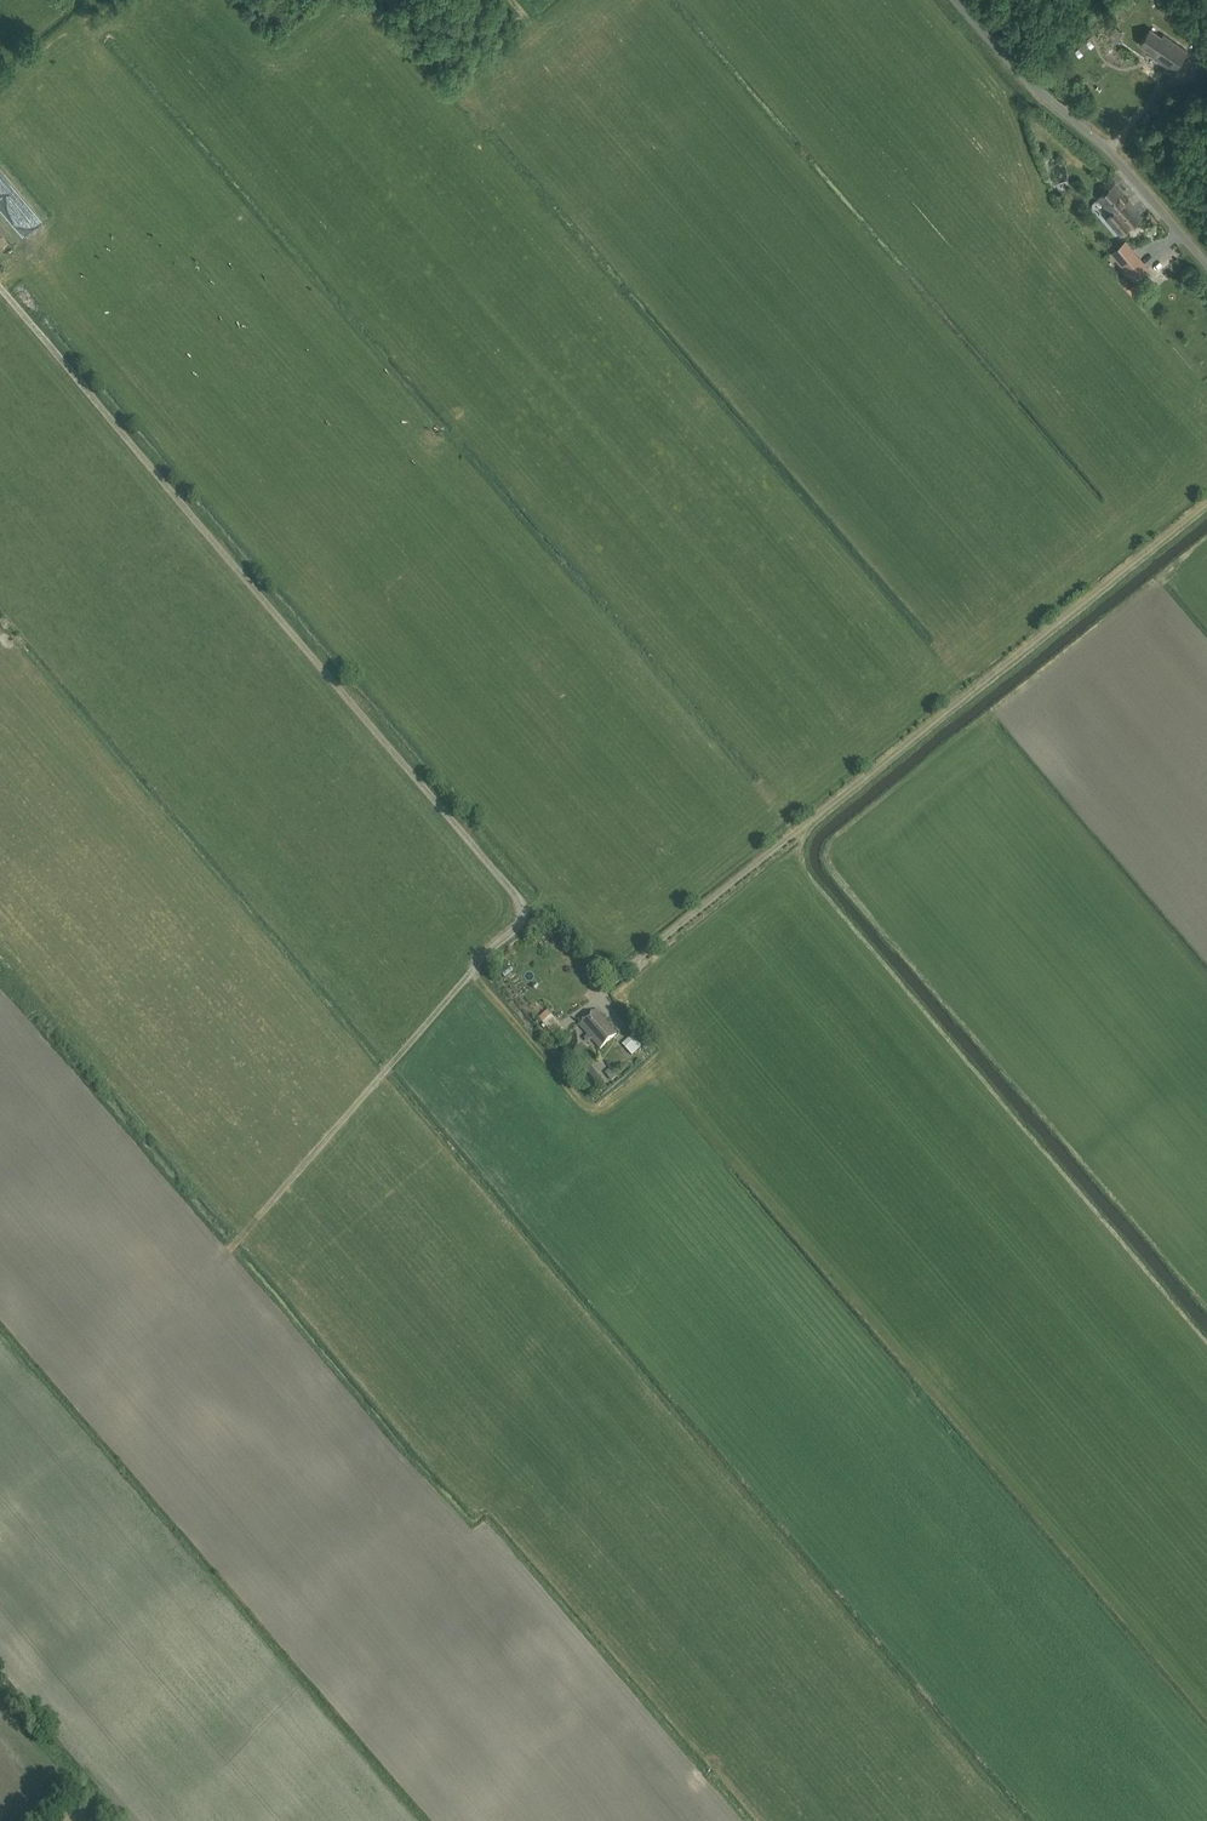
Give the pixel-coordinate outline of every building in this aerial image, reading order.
[(1174,71),(1188,51),(1163,34),(1162,37),(1151,29),(1140,44),(1151,52),(1149,54),(1174,71)] [(1197,58),(1206,70),(1206,49),(1197,58)] [(1106,206),(1112,213),(1107,218),(1121,235),(1142,216),(1114,184),(1098,198),(1106,207),(1106,206)] [(1123,242),(1111,252),(1135,280),(1146,271),(1123,242)] [(1140,302),(1147,296),(1143,290),(1135,296),(1140,302)] [(600,1049),(616,1034),(595,1010),(579,1025),(600,1049)] [(542,1023),(551,1015),(547,1011),(538,1019),(542,1023)] [(596,1093),(607,1084),(590,1064),(580,1074),(596,1093)]
